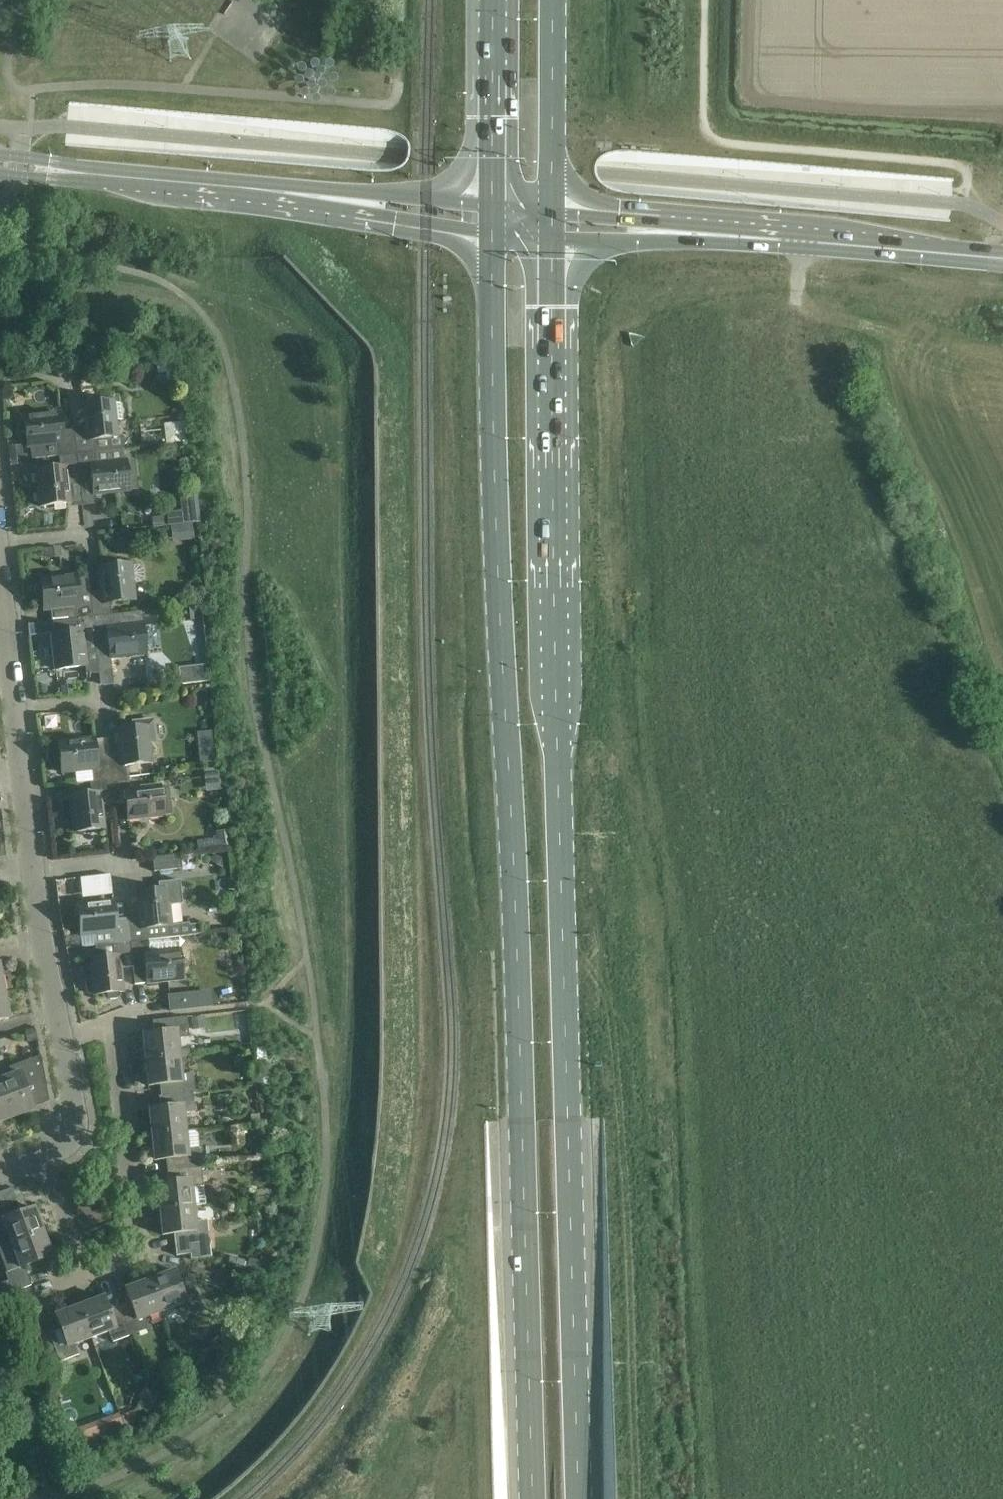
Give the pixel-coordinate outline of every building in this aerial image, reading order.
[(86,429),(73,430),(76,455),(95,453),(124,450),(124,446),(127,442),(123,439),(123,435),(117,436),(115,420),(122,420),(120,403),(113,404),(113,402),(83,405),(86,429)] [(59,413),(24,417),(27,447),(31,447),(32,460),(53,458),(58,457),(76,455),(73,430),(61,431),(59,413)] [(182,421),(165,424),(169,444),(187,440),(182,421)] [(23,459),(21,446),(7,447),(9,461),(23,459)] [(95,453),(76,455),(79,478),(91,477),(93,495),(129,491),(128,483),(133,482),(135,480),(133,463),(130,461),(126,462),(124,450),(95,453)] [(60,468),(35,471),(39,507),(69,504),(67,480),(79,478),(76,455),(58,457),(60,468)] [(167,516),(151,518),(152,528),(168,526),(167,516)] [(191,524),(183,525),(184,540),(193,539),(191,524)] [(61,557),(60,548),(44,550),(45,559),(61,557)] [(102,592),(90,593),(93,618),(111,615),(110,607),(134,604),(132,583),(140,582),(143,578),(142,568),(138,565),(130,566),(130,565),(100,568),(102,592)] [(76,576),(40,580),(43,610),(74,607),(75,619),(75,620),(93,618),(90,593),(88,577),(76,578),(76,576)] [(193,610),(185,610),(185,621),(194,620),(193,610)] [(111,615),(93,618),(95,641),(100,686),(112,685),(109,658),(145,654),(145,649),(157,648),(155,627),(143,629),(142,624),(141,612),(115,615),(111,615)] [(75,620),(51,622),(52,634),(56,670),(86,667),(83,643),(95,641),(93,618),(75,620)] [(181,670),(182,684),(211,681),(209,667),(181,670)] [(37,688),(38,698),(47,697),(46,687),(37,688)] [(61,688),(61,696),(72,695),(71,687),(61,688)] [(120,754),(108,756),(111,780),(129,778),(127,766),(132,765),(151,763),(149,745),(157,744),(154,721),(132,723),(133,729),(117,730),(119,741),(120,754)] [(77,741),(58,743),(61,773),(75,772),(76,784),(90,782),(111,780),(108,756),(106,741),(106,739),(94,740),(94,739),(77,741)] [(213,748),(198,750),(199,763),(214,762),(213,748)] [(129,778),(111,780),(113,804),(125,803),(127,821),(163,817),(163,808),(166,808),(169,804),(168,790),(163,787),(160,787),(160,785),(130,789),(129,778)] [(91,794),(70,797),(74,832),(104,829),(101,805),(113,804),(111,780),(90,782),(91,794)] [(215,839),(196,841),(197,853),(228,850),(226,830),(215,832),(215,839)] [(181,869),(180,855),(152,858),(153,872),(181,869)] [(112,887),(111,875),(89,877),(91,889),(112,887)] [(160,891),(137,893),(139,917),(127,919),(130,943),(148,941),(147,929),(151,928),(171,926),(168,905),(182,904),(179,882),(159,884),(160,891)] [(95,947),(130,943),(127,919),(115,920),(113,902),(77,906),(80,936),(93,934),(95,947)] [(201,934),(199,922),(186,924),(187,936),(201,934)] [(148,941),(130,943),(132,967),(134,985),(135,985),(135,983),(146,982),(146,983),(182,980),(179,949),(149,953),(148,941)] [(93,993),(93,995),(107,994),(107,997),(110,999),(116,999),(118,996),(118,993),(123,992),(120,968),(132,967),(130,943),(95,947),(95,952),(112,950),(113,957),(89,960),(91,978),(87,979),(85,982),(86,992),(89,994),(93,993)] [(0,994),(0,1021),(8,1019),(3,993),(0,994)] [(142,1035),(145,1061),(179,1058),(177,1039),(189,1038),(186,1017),(152,1021),(153,1033),(142,1035)] [(204,1020),(191,1021),(192,1030),(205,1029),(204,1020)] [(34,1029),(24,1031),(27,1043),(36,1041),(34,1029)] [(13,1118),(33,1110),(25,1088),(44,1080),(40,1056),(8,1068),(11,1076),(0,1080),(0,1084),(13,1118)] [(159,1085),(160,1096),(192,1095),(195,1094),(193,1074),(181,1076),(179,1058),(145,1061),(148,1086),(159,1085)] [(255,1078),(251,1079),(251,1086),(256,1086),(263,1085),(262,1077),(255,1078)] [(13,1118),(0,1084),(0,1122),(13,1118)] [(148,1109),(151,1136),(185,1133),(183,1115),(195,1113),(192,1095),(160,1096),(158,1097),(159,1108),(148,1109)] [(167,1172),(200,1169),(196,1132),(185,1133),(151,1136),(154,1161),(165,1160),(167,1172)] [(265,1147),(255,1148),(256,1160),(266,1160),(265,1147)] [(200,1169),(167,1172),(168,1183),(156,1184),(159,1211),(193,1207),(205,1206),(200,1169)] [(193,1207),(159,1211),(162,1236),(173,1234),(175,1256),(189,1255),(190,1257),(196,1259),(210,1258),(206,1221),(194,1222),(193,1207)] [(42,1232),(34,1208),(0,1220),(0,1248),(42,1232)] [(42,1232),(0,1248),(0,1255),(7,1273),(52,1257),(42,1232)] [(272,1260),(261,1257),(260,1261),(249,1258),(248,1262),(234,1258),(232,1267),(262,1275),(271,1263),(272,1260)] [(149,1280),(161,1312),(178,1306),(182,1317),(201,1310),(189,1277),(177,1282),(173,1271),(149,1280)] [(129,1300),(118,1304),(130,1336),(147,1329),(143,1319),(161,1312),(149,1280),(125,1289),(129,1300)] [(6,1281),(0,1284),(0,1297),(11,1293),(6,1281)] [(254,1285),(247,1304),(257,1307),(265,1289),(255,1285),(254,1285)] [(78,1307),(90,1338),(107,1332),(111,1343),(130,1336),(118,1304),(107,1308),(103,1297),(78,1307)] [(73,1344),(90,1338),(78,1307),(54,1315),(58,1326),(47,1330),(59,1362),(77,1355),(73,1344)] [(174,1380),(163,1386),(169,1397),(180,1390),(174,1380)] [(150,1391),(138,1395),(145,1413),(157,1409),(150,1391)] [(113,1429),(114,1433),(124,1429),(122,1422),(119,1414),(108,1418),(113,1429)] [(86,1426),(75,1430),(81,1445),(91,1441),(86,1426)]
